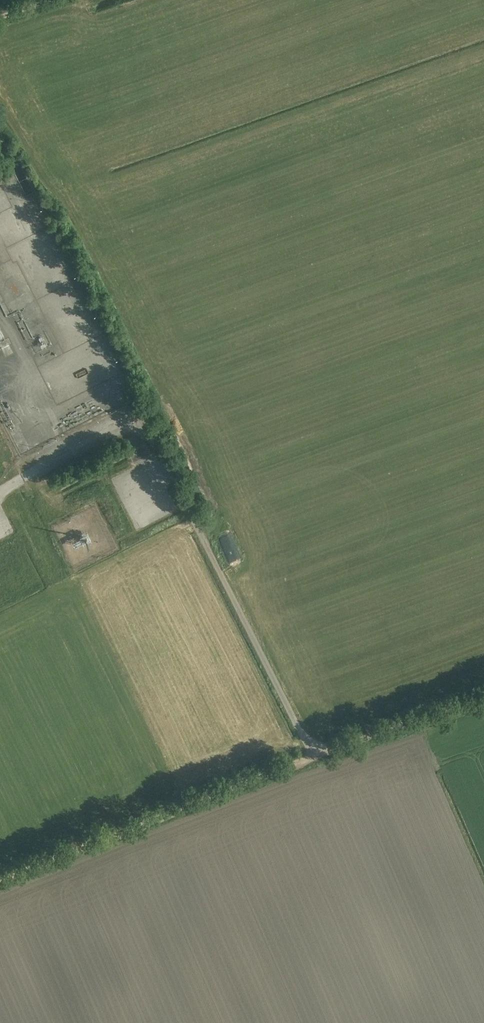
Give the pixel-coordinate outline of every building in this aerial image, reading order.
[(5,348),(13,345),(11,339),(3,343),(5,348)] [(54,417),(44,417),(44,439),(55,439),(54,417)]
